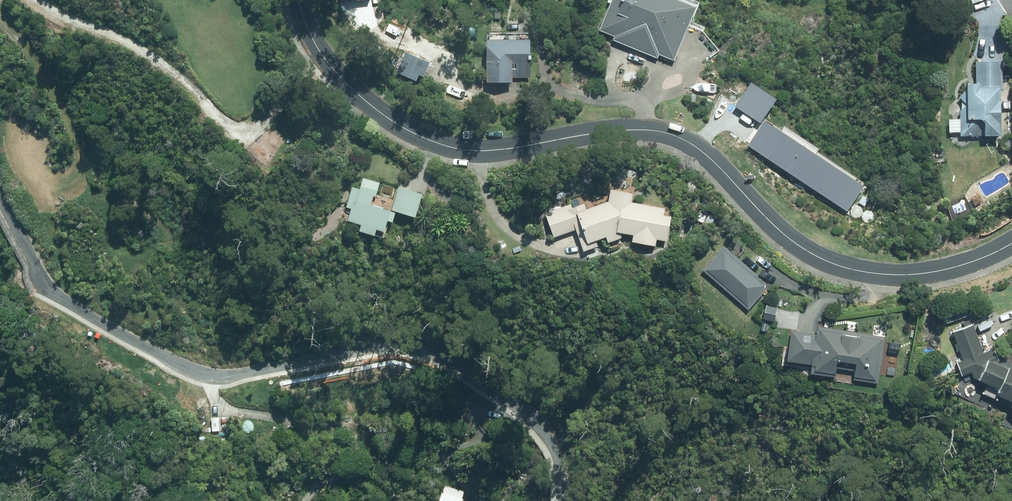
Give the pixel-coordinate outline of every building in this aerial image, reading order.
[(669,0),(610,0),(596,32),(612,39),(611,41),(656,60),(658,56),(673,63),(695,11),(669,0)] [(511,85),(510,79),(529,79),(527,43),(484,44),(485,86),(511,85)] [(405,57),(397,77),(414,84),(417,78),(422,80),(427,66),(405,57)] [(1000,93),(1000,65),(973,66),(974,87),(964,87),(964,91),(963,94),(957,102),(957,103),(963,110),(958,116),(957,117),(957,144),(981,143),(997,143),(996,113),(996,107),(995,107),(995,96),(996,96),(1000,96),(1000,93)] [(352,189),(345,210),(349,211),(346,223),(359,228),(357,235),(372,240),(374,234),(381,236),(385,224),(390,225),(393,216),(369,208),(372,198),(374,199),(379,184),(362,179),(358,191),(352,189)] [(397,190),(390,214),(413,221),(420,197),(397,190)] [(543,216),(552,239),(574,231),(583,254),(596,248),(594,243),(605,239),(607,245),(622,240),(620,236),(632,238),(630,245),(654,249),(655,242),(665,243),(669,218),(661,217),(662,210),(630,205),(632,196),(609,192),(607,203),(586,212),(583,205),(572,210),(570,206),(543,216)] [(332,201),(327,207),(332,211),(337,204),(332,201)] [(709,215),(704,224),(710,227),(714,219),(709,215)] [(765,292),(762,290),(764,288),(754,280),(757,277),(723,248),(702,272),(747,312),(765,292)] [(979,390),(990,396),(994,389),(1008,396),(1006,400),(1011,402),(1011,365),(996,358),(995,360),(991,358),(994,357),(990,346),(979,349),(969,320),(949,327),(959,356),(954,359),(958,372),(968,368),(970,374),(973,375),(974,373),(985,378),(979,390)] [(855,367),(853,382),(877,385),(884,338),(817,329),(816,337),(790,333),(786,363),(811,367),(809,376),(833,379),(835,364),(855,367)] [(776,356),(773,361),(779,364),(782,359),(776,356)] [(894,365),(886,364),(885,372),(893,373),(894,365)] [(205,394),(202,407),(210,408),(212,395),(205,394)] [(305,466),(301,474),(309,479),(314,471),(305,466)]
